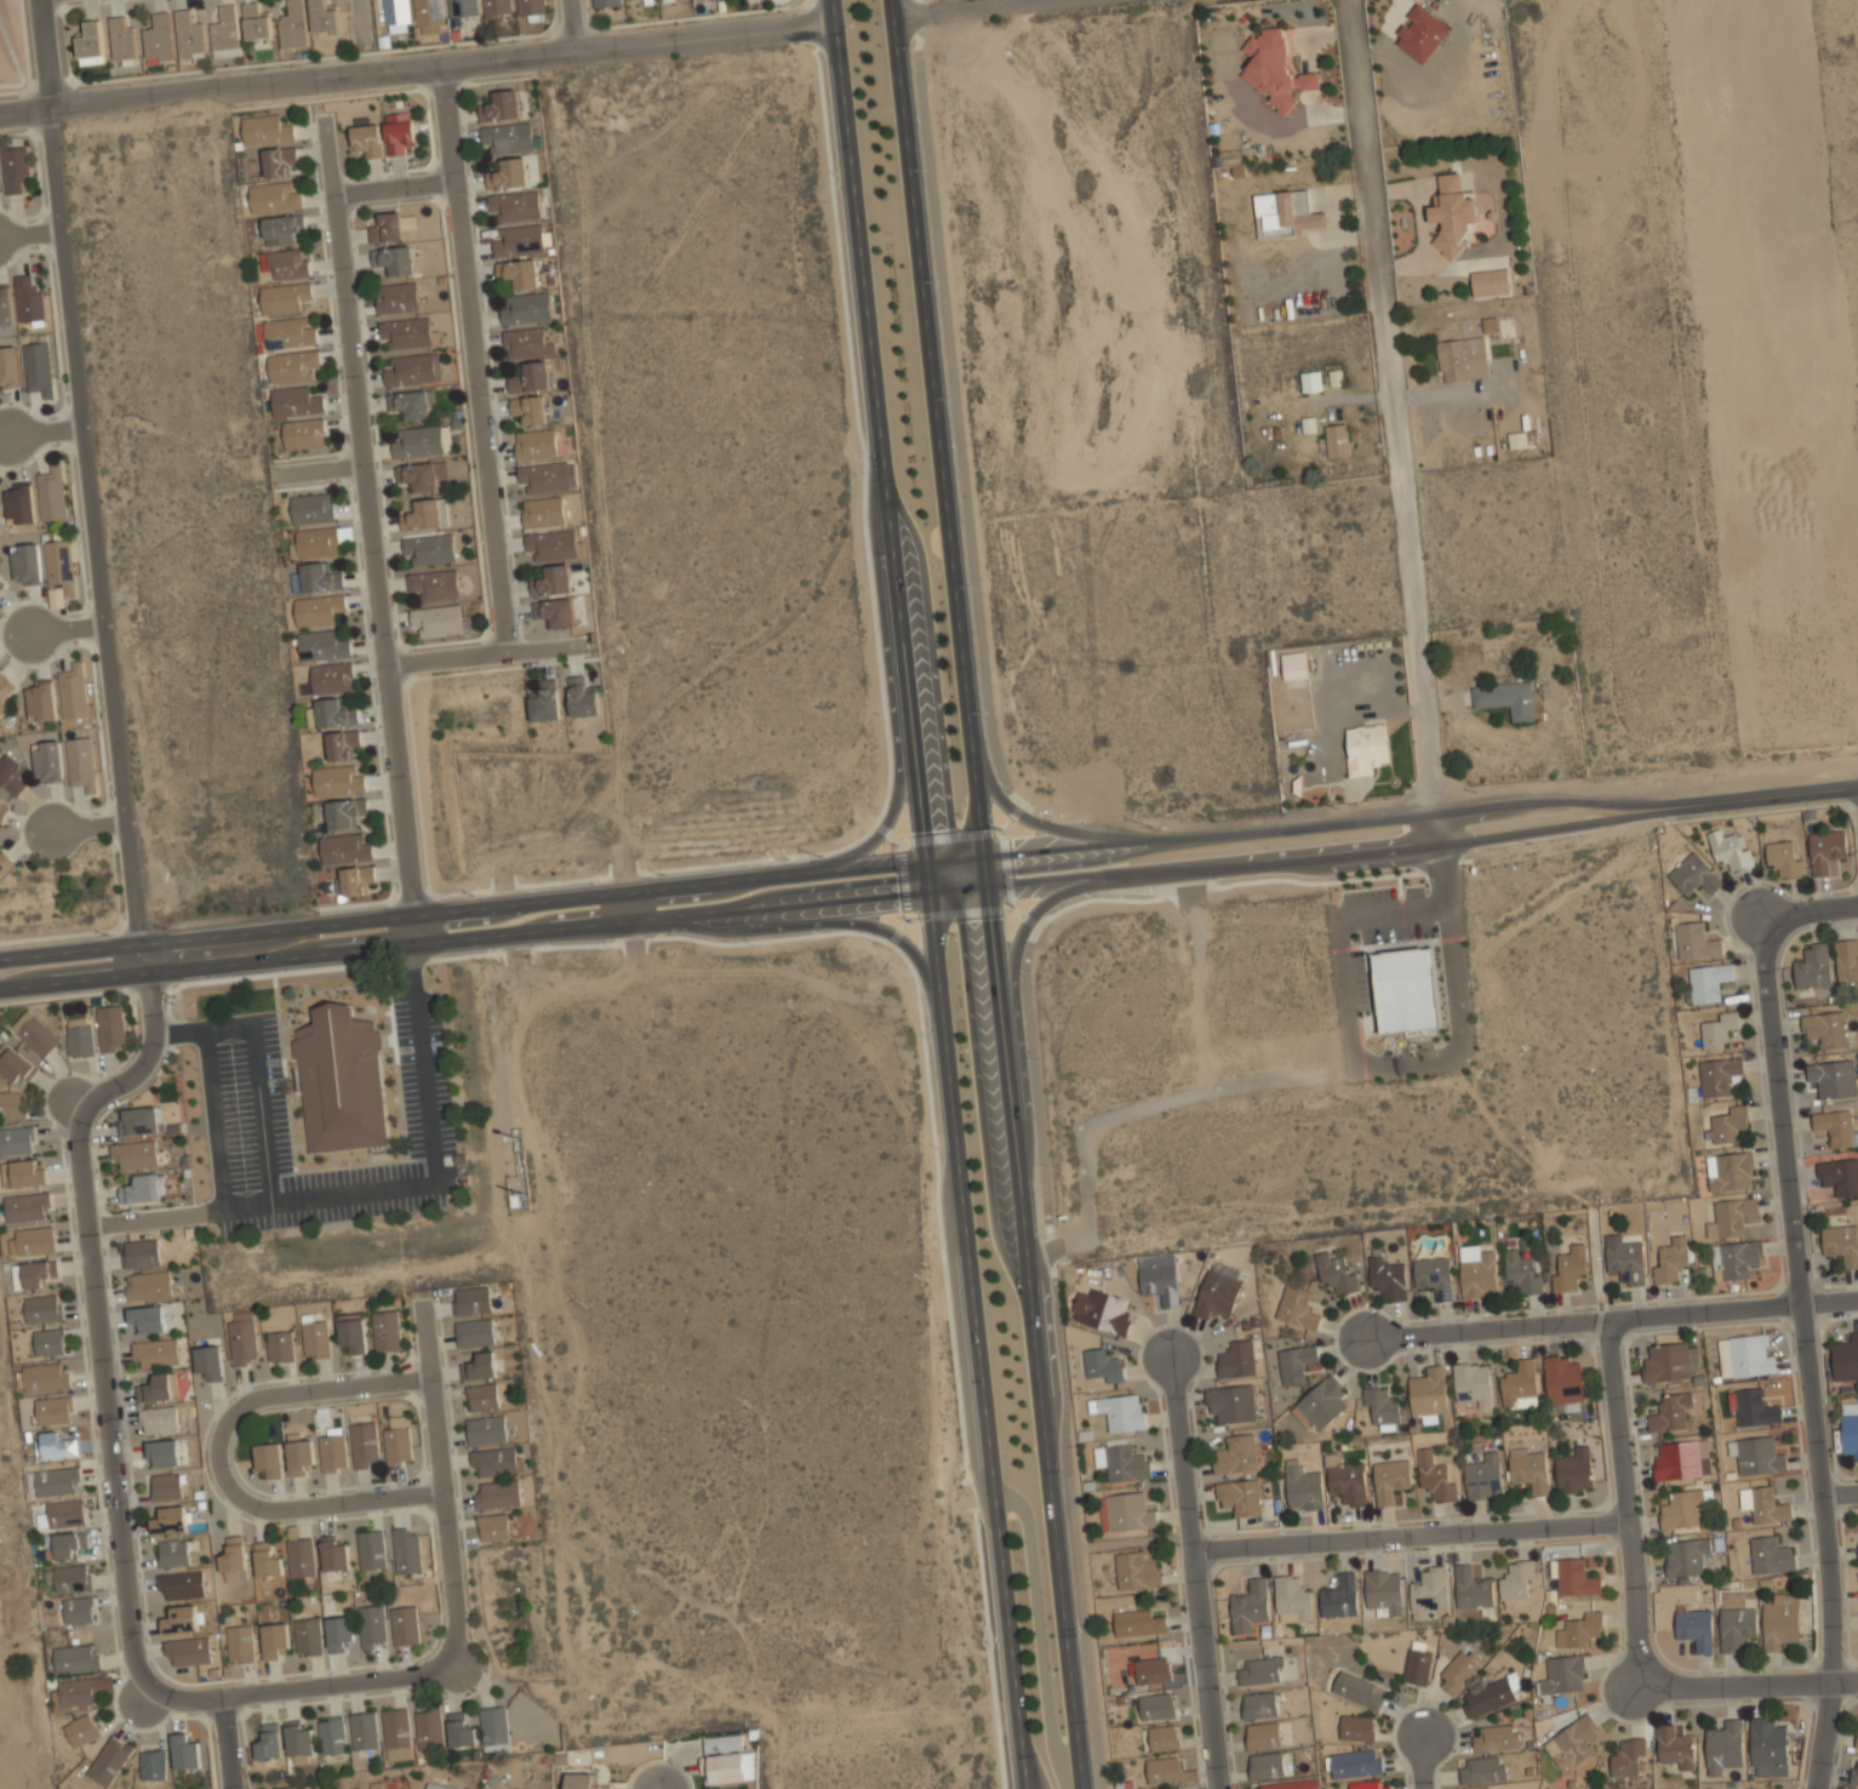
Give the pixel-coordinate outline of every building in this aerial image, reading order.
[(256,0),(244,1),(246,39),(273,36),(270,12),(257,13),(256,0)] [(308,45),(303,0),(289,0),(290,10),(278,11),(281,47),(308,45)] [(339,28),(337,5),(324,6),(323,0),(311,0),(314,32),(339,28)] [(408,0),(384,0),(387,24),(410,23),(408,0)] [(442,0),(415,0),(417,33),(444,30),(442,0)] [(450,18),(476,16),(475,0),(447,0),(450,18)] [(484,18),(510,16),(509,0),(483,0),(484,18)] [(518,16),(544,15),(544,0),(517,0),(518,16)] [(623,5),(622,0),(594,0),(595,8),(623,5)] [(1452,25),(1418,1),(1390,39),(1424,64),(1452,25)] [(221,4),(223,18),(210,19),(215,57),(241,53),(234,2),(221,4)] [(206,57),(202,19),(189,21),(188,7),(175,8),(181,61),(206,57)] [(172,59),(166,10),(153,11),(155,25),(142,27),(147,63),(172,59)] [(110,16),(113,64),(135,63),(132,15),(110,16)] [(103,62),(101,18),(86,19),(87,32),(76,33),(78,63),(103,62)] [(1248,78),(1252,78),(1253,93),(1273,91),(1274,110),(1297,108),(1294,90),(1321,87),(1320,70),(1292,73),(1288,39),(1285,40),(1284,25),(1260,27),(1262,33),(1245,35),(1248,78)] [(519,118),(519,90),(492,90),(492,104),(480,104),(480,118),(519,118)] [(385,112),(387,154),(405,154),(404,141),(415,141),(413,112),(385,112)] [(293,124),(280,125),(279,113),(241,115),(244,145),(295,142),(293,124)] [(533,150),(531,121),(482,124),(484,153),(533,150)] [(351,147),(365,145),(365,156),(382,156),(381,122),(351,124),(351,147)] [(29,190),(25,145),(2,148),(5,193),(29,190)] [(286,176),(286,161),(297,161),(297,147),(262,147),(262,176),(286,176)] [(487,187),(527,183),(526,156),(497,159),(498,171),(486,172),(487,187)] [(1437,172),(1440,202),(1428,204),(1429,222),(1437,221),(1440,256),(1468,253),(1465,225),(1480,224),(1477,195),(1465,196),(1463,171),(1437,172)] [(248,187),(252,213),(302,207),(298,179),(248,187)] [(541,217),(538,188),(491,194),(494,223),(541,217)] [(1307,189),(1254,192),(1258,235),(1330,230),(1327,210),(1308,212),(1307,189)] [(370,241),(402,239),(400,210),(378,212),(379,225),(368,227),(370,241)] [(292,230),(304,229),(303,213),(262,217),(265,246),(293,244),(292,230)] [(544,252),(543,224),(499,227),(501,238),(493,239),(493,256),(544,252)] [(384,261),(387,275),(413,272),(411,244),(371,248),(372,262),(384,261)] [(307,247),(268,250),(270,279),(309,278),(307,247)] [(497,276),(511,275),(513,288),(538,285),(536,257),(496,262),(497,276)] [(1473,296),(1511,295),(1510,268),(1471,269),(1473,296)] [(40,275),(17,275),(17,320),(40,320),(40,275)] [(262,314),(301,310),(299,297),(311,296),(310,281),(259,286),(262,314)] [(417,310),(417,282),(376,282),(377,311),(417,310)] [(8,287),(0,288),(0,325),(12,324),(8,287)] [(549,292),(501,293),(502,322),(550,320),(549,292)] [(393,348),(431,344),(429,315),(378,320),(379,337),(391,336),(393,348)] [(267,348),(316,344),(315,325),(305,325),(305,316),(264,319),(267,348)] [(1496,330),(1495,317),(1483,318),(1484,331),(1496,330)] [(554,338),(542,339),(541,326),(503,328),(505,358),(555,354),(554,338)] [(1491,376),(1486,335),(1436,341),(1441,382),(1491,376)] [(52,396),(50,343),(23,343),(25,390),(41,390),(41,398),(52,396)] [(21,385),(18,345),(0,346),(0,386),(21,385)] [(270,383),(310,381),(309,370),(319,368),(318,349),(268,354),(270,383)] [(441,381),(438,351),(384,358),(387,387),(441,381)] [(547,360),(519,362),(520,376),(508,377),(509,391),(549,388),(547,360)] [(1303,391),(1322,391),(1322,370),(1302,370),(1303,391)] [(325,411),(322,395),(310,396),(309,384),(271,388),(274,417),(325,411)] [(429,419),(429,391),(387,393),(387,410),(401,410),(402,419),(429,419)] [(524,424),(544,423),(544,395),(511,396),(511,413),(524,413),(524,424)] [(284,419),(285,448),(326,447),(325,418),(284,419)] [(1351,456),(1350,423),(1326,423),(1327,456),(1351,456)] [(448,453),(447,425),(391,428),(393,457),(448,453)] [(559,457),(555,428),(514,433),(516,462),(559,457)] [(1508,431),(1510,448),(1527,446),(1526,430),(1508,431)] [(407,491),(435,490),(435,478),(446,478),(445,461),(395,463),(395,479),(407,479),(407,491)] [(61,464),(50,465),(51,474),(39,475),(42,520),(65,519),(61,464)] [(574,464),(520,464),(520,491),(574,491),(574,464)] [(7,525),(33,524),(32,486),(5,488),(7,525)] [(332,491),(290,496),(293,524),(335,519),(332,491)] [(410,499),(410,513),(400,513),(401,528),(448,525),(447,497),(410,499)] [(562,497),(521,499),(524,527),(564,525),(562,497)] [(339,554),(337,525),(298,530),(299,542),(288,544),(290,559),(339,554)] [(526,551),(536,550),(537,561),(584,555),(582,541),(577,542),(574,528),(524,533),(526,551)] [(416,564),(456,560),(453,532),(401,537),(402,553),(415,551),(416,564)] [(75,595),(73,542),(44,543),(46,588),(63,587),(63,595),(75,595)] [(39,545),(12,545),(12,584),(39,584),(39,545)] [(293,590),(343,589),(343,572),(330,572),(330,562),(292,562),(293,590)] [(531,581),(532,595),(572,591),(568,562),(542,566),(543,579),(531,581)] [(422,600),(458,596),(456,568),(406,572),(407,589),(421,588),(422,600)] [(8,582),(0,574),(0,590),(8,582)] [(345,593),(293,598),(296,627),(336,623),(335,607),(347,606),(345,593)] [(574,625),(573,598),(533,600),(533,616),(548,615),(548,627),(574,625)] [(463,631),(461,604),(408,607),(410,624),(421,624),(422,635),(463,631)] [(299,661),(351,656),(349,640),(337,641),(336,628),(296,631),(299,661)] [(1308,676),(1307,651),(1282,652),(1284,679),(1308,676)] [(82,659),(70,661),(72,670),(58,671),(63,718),(90,714),(82,659)] [(310,663),(311,692),(354,690),(353,662),(310,663)] [(0,670),(0,717),(13,702),(6,695),(16,685),(0,670)] [(599,687),(583,687),(584,676),(571,675),(568,714),(596,716),(599,687)] [(541,678),(541,692),(530,692),(531,721),(559,719),(556,676),(541,678)] [(57,719),(55,679),(25,681),(28,721),(57,719)] [(1471,684),(1473,708),(1509,705),(1510,721),(1533,720),(1531,681),(1471,684)] [(308,708),(309,727),(359,725),(358,708),(343,709),(343,697),(314,698),(315,708),(308,708)] [(1348,776),(1378,773),(1378,761),(1390,760),(1388,722),(1345,725),(1348,776)] [(350,744),(360,744),(360,730),(327,730),(327,760),(350,760),(350,744)] [(70,787),(84,785),(85,793),(97,791),(91,736),(65,738),(70,787)] [(33,742),(34,781),(62,779),(61,741),(33,742)] [(2,748),(0,751),(0,785),(16,798),(28,783),(21,777),(28,768),(2,748)] [(364,773),(353,773),(351,764),(311,767),(315,796),(366,791),(364,773)] [(368,810),(366,795),(325,801),(330,829),(356,825),(354,812),(368,810)] [(10,807),(0,802),(0,826),(10,807)] [(1706,831),(1717,864),(1728,861),(1732,871),(1754,864),(1748,844),(1739,847),(1734,831),(1722,836),(1720,827),(1706,831)] [(1845,829),(1810,831),(1812,875),(1836,874),(1835,859),(1846,858),(1845,829)] [(322,864),(373,859),(372,842),(360,842),(359,831),(320,835),(322,864)] [(1802,852),(1790,852),(1790,841),(1766,842),(1767,867),(1779,865),(1780,878),(1802,878),(1802,852)] [(1,848),(0,850),(0,877),(15,862),(1,848)] [(1703,885),(1711,893),(1723,881),(1693,848),(1667,874),(1688,897),(1703,885)] [(342,896),(364,894),(364,880),(375,880),(375,865),(341,867),(342,896)] [(1676,922),(1679,960),(1722,956),(1721,937),(1706,938),(1705,920),(1676,922)] [(1835,941),(1839,983),(1857,981),(1857,939),(1835,941)] [(1794,960),(1796,988),(1831,985),(1828,943),(1803,944),(1805,959),(1794,960)] [(1372,953),(1380,1033),(1440,1027),(1432,947),(1372,953)] [(1732,982),(1731,965),(1687,967),(1690,1004),(1720,1002),(1719,983),(1732,982)] [(373,1019),(376,1030),(381,1033),(383,1046),(377,1050),(388,1143),(310,1153),(299,1058),(293,1057),(291,1041),(297,1038),(296,1029),(316,1019),(314,1008),(331,1000),(353,1004),(354,1016),(373,1019)] [(102,1052),(127,1048),(121,1005),(96,1007),(102,1052)] [(1801,1014),(1803,1039),(1817,1038),(1818,1050),(1846,1047),(1843,1011),(1801,1014)] [(1717,1013),(1717,1021),(1700,1022),(1703,1050),(1727,1048),(1726,1030),(1738,1029),(1737,1012),(1717,1013)] [(15,1031),(44,1059),(61,1041),(33,1014),(15,1031)] [(91,1019),(67,1019),(67,1056),(91,1056),(91,1019)] [(10,1046),(0,1059),(0,1069),(23,1087),(38,1068),(10,1046)] [(1742,1074),(1740,1058),(1698,1061),(1700,1098),(1730,1096),(1728,1075),(1742,1074)] [(1820,1097),(1856,1094),(1853,1059),(1807,1063),(1808,1082),(1819,1082),(1820,1097)] [(27,1092),(0,1092),(0,1116),(27,1116),(27,1092)] [(1746,1130),(1746,1105),(1728,1105),(1728,1116),(1710,1116),(1710,1142),(1736,1142),(1736,1130),(1746,1130)] [(119,1107),(120,1133),(165,1133),(164,1107),(119,1107)] [(1857,1147),(1857,1132),(1850,1132),(1850,1110),(1811,1111),(1812,1131),(1828,1131),(1828,1148),(1857,1147)] [(0,1126),(0,1154),(36,1153),(35,1125),(0,1126)] [(156,1139),(112,1142),(113,1168),(159,1166),(156,1139)] [(1751,1187),(1751,1153),(1708,1153),(1708,1187),(1751,1187)] [(12,1185),(48,1185),(48,1170),(36,1170),(36,1160),(12,1160),(12,1185)] [(1817,1162),(1818,1185),(1835,1185),(1835,1195),(1857,1194),(1857,1160),(1817,1162)] [(119,1187),(119,1202),(162,1202),(162,1174),(132,1174),(132,1187),(119,1187)] [(5,1195),(6,1221),(52,1218),(50,1191),(5,1195)] [(1708,1238),(1746,1235),(1745,1218),(1757,1217),(1756,1198),(1715,1199),(1716,1214),(1706,1216),(1708,1238)] [(1843,1268),(1857,1268),(1857,1223),(1822,1224),(1823,1256),(1843,1254),(1843,1268)] [(13,1256),(57,1250),(53,1224),(10,1229),(13,1256)] [(1654,1284),(1677,1282),(1677,1269),(1688,1269),(1687,1234),(1671,1234),(1673,1245),(1659,1245),(1660,1261),(1653,1262),(1654,1284)] [(1607,1242),(1608,1273),(1620,1273),(1622,1285),(1643,1284),(1642,1240),(1607,1242)] [(1714,1280),(1749,1279),(1749,1264),(1761,1264),(1761,1240),(1721,1241),(1722,1268),(1713,1268),(1714,1280)] [(159,1267),(159,1241),(122,1241),(122,1267),(159,1267)] [(1585,1242),(1555,1244),(1556,1290),(1576,1290),(1576,1276),(1587,1276),(1585,1242)] [(1462,1299),(1497,1297),(1494,1247),(1459,1248),(1462,1299)] [(1504,1247),(1505,1282),(1516,1282),(1517,1294),(1542,1293),(1540,1271),(1532,1271),(1532,1257),(1521,1257),(1520,1247),(1504,1247)] [(1325,1286),(1332,1284),(1337,1297),(1361,1288),(1355,1270),(1349,1273),(1343,1256),(1332,1259),(1328,1250),(1314,1254),(1325,1286)] [(1403,1264),(1383,1265),(1383,1254),(1368,1254),(1370,1291),(1382,1290),(1383,1303),(1405,1302),(1403,1264)] [(1174,1256),(1138,1258),(1140,1296),(1161,1294),(1162,1309),(1178,1308),(1174,1256)] [(1435,1303),(1452,1302),(1448,1258),(1412,1261),(1414,1290),(1434,1288),(1435,1303)] [(58,1285),(58,1261),(13,1261),(13,1285),(58,1285)] [(1193,1315),(1208,1321),(1212,1313),(1227,1318),(1244,1273),(1213,1261),(1193,1315)] [(171,1299),(170,1273),(126,1274),(127,1301),(171,1299)] [(1275,1318),(1316,1332),(1324,1311),(1309,1307),(1314,1292),(1287,1282),(1275,1318)] [(454,1290),(457,1316),(492,1311),(489,1286),(454,1290)] [(1132,1302),(1091,1288),(1090,1294),(1079,1291),(1070,1320),(1121,1336),(1132,1302)] [(24,1297),(27,1322),(63,1319),(61,1292),(24,1297)] [(164,1308),(128,1308),(128,1324),(141,1324),(141,1333),(164,1333),(164,1308)] [(373,1312),(374,1352),(400,1351),(399,1311),(373,1312)] [(338,1315),(339,1346),(351,1345),(351,1354),(366,1354),(365,1315),(338,1315)] [(495,1344),(492,1318),(456,1323),(459,1348),(495,1344)] [(227,1323),(233,1368),(250,1366),(249,1360),(258,1358),(253,1319),(227,1323)] [(304,1358),(329,1356),(328,1321),(302,1322),(304,1358)] [(34,1330),(36,1355),(65,1353),(63,1327),(34,1330)] [(1833,1381),(1857,1381),(1857,1331),(1848,1331),(1848,1343),(1833,1343),(1833,1381)] [(267,1333),(268,1362),(294,1361),(293,1332),(267,1333)] [(1770,1332),(1719,1337),(1722,1378),(1773,1373),(1770,1332)] [(1229,1353),(1217,1353),(1218,1378),(1256,1377),(1254,1339),(1228,1341),(1229,1353)] [(177,1367),(177,1341),(133,1341),(133,1367),(177,1367)] [(1642,1356),(1643,1382),(1692,1379),(1691,1367),(1696,1367),(1694,1342),(1652,1343),(1653,1356),(1642,1356)] [(1284,1385),(1308,1382),(1305,1364),(1320,1361),(1317,1344),(1277,1350),(1284,1385)] [(219,1345),(194,1348),(196,1373),(205,1372),(206,1381),(223,1379),(219,1345)] [(1107,1360),(1105,1349),(1084,1350),(1086,1382),(1124,1379),(1121,1359),(1107,1360)] [(476,1362),(461,1363),(462,1379),(495,1378),(494,1352),(476,1352),(476,1362)] [(1544,1361),(1548,1405),(1584,1402),(1580,1358),(1544,1361)] [(1534,1359),(1517,1360),(1517,1374),(1499,1374),(1502,1405),(1536,1404),(1534,1359)] [(69,1390),(68,1362),(22,1364),(23,1391),(69,1390)] [(1412,1417),(1448,1413),(1445,1366),(1427,1367),(1428,1377),(1408,1378),(1412,1417)] [(1475,1404),(1475,1410),(1490,1410),(1490,1366),(1454,1367),(1454,1404),(1475,1404)] [(175,1372),(147,1374),(147,1390),(139,1391),(141,1401),(176,1399),(175,1372)] [(1291,1406),(1314,1434),(1351,1405),(1330,1376),(1291,1406)] [(468,1386),(469,1411),(498,1410),(497,1384),(468,1386)] [(1253,1384),(1208,1389),(1212,1424),(1257,1419),(1253,1384)] [(1728,1389),(1730,1414),(1737,1414),(1737,1425),(1779,1423),(1779,1401),(1765,1401),(1765,1388),(1728,1389)] [(1368,1389),(1368,1424),(1402,1424),(1402,1401),(1389,1401),(1389,1389),(1368,1389)] [(1692,1413),(1691,1391),(1658,1393),(1659,1410),(1647,1410),(1647,1429),(1685,1429),(1685,1414),(1692,1413)] [(1091,1400),(1092,1412),(1105,1410),(1109,1433),(1145,1428),(1139,1393),(1091,1400)] [(72,1396),(35,1398),(36,1423),(73,1422),(72,1396)] [(1857,1460),(1857,1403),(1840,1402),(1839,1451),(1852,1451),(1852,1459),(1857,1460)] [(143,1435),(178,1429),(175,1404),(138,1410),(143,1435)] [(385,1464),(410,1463),(410,1416),(384,1417),(385,1464)] [(507,1440),(504,1416),(466,1420),(469,1445),(507,1440)] [(382,1464),(375,1421),(349,1424),(356,1469),(382,1464)] [(63,1430),(41,1431),(42,1458),(78,1456),(78,1439),(64,1440),(63,1430)] [(286,1433),(288,1476),(303,1475),(302,1463),(314,1463),(313,1439),(299,1440),(299,1431),(286,1433)] [(348,1470),(344,1431),(319,1434),(322,1473),(348,1470)] [(1214,1474),(1259,1471),(1257,1433),(1227,1434),(1227,1448),(1213,1450),(1214,1474)] [(1785,1470),(1784,1446),(1771,1447),(1770,1435),(1727,1439),(1728,1453),(1738,1452),(1740,1474),(1785,1470)] [(179,1464),(177,1438),(147,1440),(149,1467),(179,1464)] [(1663,1441),(1664,1454),(1653,1454),(1654,1480),(1711,1476),(1708,1438),(1663,1441)] [(270,1478),(284,1476),(281,1441),(253,1444),(256,1468),(269,1467),(270,1478)] [(1109,1481),(1151,1478),(1149,1453),(1133,1454),(1132,1441),(1093,1445),(1096,1467),(1108,1465),(1109,1481)] [(1589,1444),(1574,1445),(1576,1456),(1554,1458),(1559,1493),(1594,1490),(1589,1444)] [(470,1452),(472,1468),(478,1468),(480,1477),(519,1472),(516,1447),(470,1452)] [(1452,1462),(1433,1463),(1431,1448),(1418,1448),(1420,1492),(1431,1491),(1433,1503),(1454,1502),(1452,1462)] [(1510,1484),(1531,1484),(1531,1494),(1548,1494),(1545,1448),(1508,1450),(1510,1484)] [(1500,1498),(1499,1452),(1483,1453),(1485,1463),(1465,1464),(1467,1499),(1500,1498)] [(1373,1463),(1377,1507),(1394,1504),(1393,1491),(1412,1488),(1410,1459),(1373,1463)] [(1300,1463),(1286,1464),(1287,1511),(1322,1510),(1321,1473),(1300,1473),(1300,1463)] [(1364,1464),(1330,1467),(1331,1494),(1342,1493),(1343,1508),(1367,1507),(1364,1464)] [(35,1496),(82,1492),(80,1465),(33,1469),(35,1496)] [(153,1499),(182,1497),(181,1471),(150,1474),(153,1499)] [(1218,1507),(1233,1505),(1234,1517),(1264,1515),(1263,1480),(1216,1482),(1218,1507)] [(521,1507),(520,1481),(477,1483),(478,1509),(521,1507)] [(1739,1487),(1740,1510),(1753,1510),(1754,1525),(1790,1522),(1789,1502),(1776,1503),(1774,1485),(1739,1487)] [(1658,1505),(1660,1530),(1698,1526),(1697,1503),(1704,1502),(1703,1488),(1669,1492),(1670,1504),(1658,1505)] [(1155,1502),(1143,1504),(1140,1491),(1098,1496),(1102,1532),(1157,1526),(1155,1502)] [(38,1515),(39,1527),(86,1525),(85,1499),(46,1501),(47,1515),(38,1515)] [(190,1504),(160,1505),(160,1519),(150,1520),(150,1532),(190,1531),(190,1504)] [(478,1517),(481,1542),(510,1538),(507,1513),(478,1517)] [(396,1573),(421,1573),(419,1529),(394,1530),(396,1573)] [(362,1571),(388,1568),(383,1530),(356,1533),(362,1571)] [(53,1556),(87,1556),(87,1532),(53,1532),(53,1556)] [(1753,1572),(1795,1570),(1794,1545),(1779,1547),(1779,1534),(1751,1536),(1753,1572)] [(337,1546),(336,1535),(320,1537),(325,1572),(350,1569),(346,1544),(337,1546)] [(226,1554),(221,1554),(222,1582),(246,1581),(244,1536),(226,1537),(226,1554)] [(159,1565),(188,1565),(188,1538),(159,1538),(159,1565)] [(291,1579),(317,1575),(312,1538),(286,1541),(291,1579)] [(1667,1577),(1702,1574),(1700,1553),(1710,1553),(1709,1539),(1665,1541),(1667,1577)] [(283,1576),(282,1557),(272,1558),(271,1542),(255,1543),(256,1577),(283,1576)] [(1161,1587),(1160,1560),(1145,1561),(1144,1550),(1116,1551),(1117,1588),(1161,1587)] [(1601,1594),(1601,1579),(1588,1579),(1587,1556),(1550,1557),(1550,1584),(1560,1584),(1560,1595),(1601,1594)] [(1534,1559),(1510,1559),(1510,1572),(1499,1572),(1499,1597),(1534,1597),(1534,1559)] [(53,1566),(56,1593),(91,1589),(90,1564),(53,1566)] [(1493,1576),(1473,1576),(1473,1564),(1456,1565),(1457,1607),(1493,1606),(1493,1576)] [(1428,1618),(1428,1608),(1447,1608),(1446,1567),(1420,1567),(1422,1582),(1411,1582),(1412,1618),(1428,1618)] [(204,1597),(202,1571),(159,1572),(159,1599),(204,1597)] [(1401,1571),(1366,1572),(1367,1607),(1379,1607),(1379,1616),(1402,1614),(1401,1571)] [(1321,1590),(1321,1617),(1356,1617),(1356,1573),(1338,1573),(1338,1590),(1321,1590)] [(1310,1590),(1300,1590),(1300,1577),(1276,1577),(1276,1618),(1310,1618),(1310,1590)] [(1267,1578),(1250,1579),(1250,1594),(1231,1595),(1234,1634),(1256,1633),(1254,1622),(1269,1621),(1267,1578)] [(1799,1593),(1773,1593),(1773,1605),(1763,1605),(1763,1650),(1783,1650),(1783,1641),(1799,1641),(1799,1593)] [(96,1621),(93,1595),(63,1597),(65,1624),(96,1621)] [(171,1606),(172,1618),(161,1619),(162,1633),(199,1629),(196,1604),(171,1606)] [(387,1641),(382,1605),(357,1608),(363,1650),(375,1649),(374,1643),(387,1641)] [(1711,1652),(1711,1606),(1675,1606),(1675,1640),(1699,1640),(1699,1652),(1711,1652)] [(391,1608),(393,1645),(418,1644),(417,1607),(391,1608)] [(1720,1652),(1745,1652),(1745,1639),(1756,1639),(1756,1607),(1720,1607),(1720,1652)] [(1115,1611),(1115,1635),(1165,1634),(1164,1608),(1115,1611)] [(1602,1633),(1602,1610),(1582,1610),(1582,1622),(1556,1622),(1556,1646),(1589,1646),(1589,1633),(1602,1633)] [(325,1619),(330,1654),(346,1652),(345,1645),(354,1643),(351,1616),(325,1619)] [(322,1654),(320,1618),(294,1619),(295,1655),(322,1654)] [(282,1659),(282,1649),(288,1649),(287,1624),(262,1625),(263,1660),(282,1659)] [(254,1661),(252,1625),(226,1627),(229,1663),(254,1661)] [(166,1664),(211,1663),(210,1636),(165,1639),(166,1664)] [(1433,1651),(1422,1648),(1423,1642),(1411,1640),(1403,1681),(1427,1685),(1433,1651)] [(56,1674),(101,1668),(97,1642),(52,1647),(56,1674)] [(1483,1657),(1464,1644),(1435,1682),(1456,1696),(1483,1657)] [(1548,1656),(1549,1680),(1538,1680),(1539,1701),(1554,1699),(1554,1691),(1585,1690),(1583,1653),(1548,1656)] [(1137,1684),(1172,1681),(1170,1657),(1136,1659),(1137,1684)] [(1287,1680),(1285,1657),(1237,1661),(1240,1685),(1287,1680)] [(1331,1692),(1377,1711),(1387,1688),(1340,1668),(1331,1692)] [(1523,1699),(1517,1675),(1460,1691),(1468,1715),(1523,1699)] [(57,1708),(97,1703),(93,1676),(55,1681),(57,1708)] [(1244,1692),(1244,1719),(1277,1716),(1277,1691),(1244,1692)] [(1174,1716),(1173,1692),(1139,1694),(1142,1719),(1174,1716)] [(483,1755),(509,1754),(506,1707),(481,1708),(483,1755)] [(382,1711),(387,1761),(413,1758),(407,1708),(382,1711)] [(413,1713),(419,1751),(445,1747),(440,1708),(413,1713)] [(74,1748),(102,1733),(91,1711),(62,1725),(74,1748)] [(1543,1743),(1563,1773),(1597,1750),(1589,1739),(1601,1731),(1588,1711),(1543,1743)] [(352,1750),(377,1749),(376,1712),(351,1713),(352,1750)] [(451,1747),(477,1745),(475,1728),(466,1729),(464,1712),(447,1713),(451,1747)] [(1340,1741),(1374,1741),(1374,1715),(1340,1715),(1340,1741)] [(1750,1766),(1786,1766),(1786,1728),(1774,1728),(1774,1717),(1750,1717),(1750,1766)] [(319,1719),(320,1754),(345,1753),(344,1718),(319,1719)] [(1705,1767),(1742,1767),(1742,1719),(1721,1719),(1721,1730),(1705,1730),(1705,1767)] [(285,1722),(289,1757),(315,1754),(312,1727),(303,1728),(302,1720),(285,1722)] [(1279,1720),(1245,1725),(1248,1750),(1282,1745),(1279,1720)] [(1148,1726),(1151,1750),(1179,1747),(1176,1722),(1148,1726)] [(1481,1734),(1473,1736),(1474,1751),(1521,1749),(1519,1722),(1481,1725),(1481,1734)] [(262,1723),(262,1742),(255,1742),(256,1759),(281,1758),(279,1723),(262,1723)] [(1657,1757),(1671,1757),(1671,1770),(1694,1770),(1694,1734),(1680,1734),(1680,1724),(1657,1724),(1657,1757)] [(200,1767),(200,1743),(185,1743),(185,1732),(172,1732),(172,1767),(200,1767)] [(86,1772),(108,1787),(133,1749),(112,1734),(86,1772)] [(743,1748),(741,1734),(703,1738),(705,1752),(743,1748)] [(1646,1737),(1623,1737),(1623,1749),(1610,1749),(1610,1776),(1635,1776),(1635,1764),(1646,1764),(1646,1737)] [(141,1779),(166,1779),(166,1749),(141,1749),(141,1779)] [(1330,1753),(1332,1779),(1383,1774),(1380,1749),(1330,1753)] [(1287,1751),(1248,1754),(1251,1778),(1288,1776),(1287,1751)] [(755,1782),(755,1753),(707,1754),(708,1783),(755,1782)] [(1194,1782),(1194,1770),(1180,1771),(1180,1756),(1147,1757),(1148,1783),(1194,1782)] [(1460,1782),(1507,1781),(1507,1756),(1459,1757),(1460,1782)] [(1853,1757),(1850,1784),(1857,1785),(1857,1758),(1853,1757)] [(610,1785),(593,1785),(593,1774),(566,1773),(566,1788),(610,1788),(610,1785)] [(1344,1788),(1391,1788),(1390,1779),(1344,1783),(1344,1788)] [(1305,1781),(1259,1784),(1259,1788),(1305,1788),(1305,1781)]
